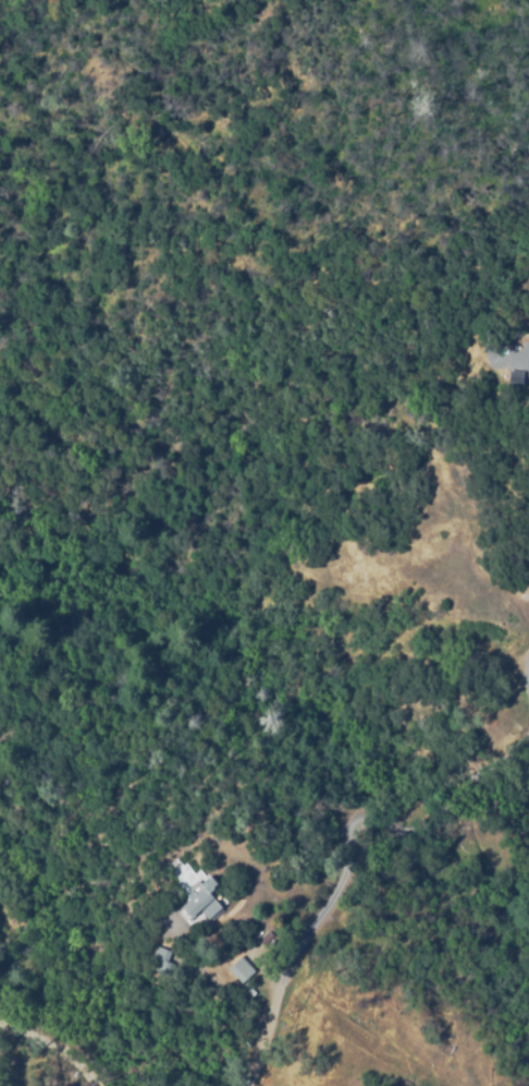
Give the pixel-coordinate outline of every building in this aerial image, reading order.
[(206,877),(213,885),(208,890),(204,894),(218,910),(205,922),(194,910),(186,918),(176,907),(185,900),(181,895),(185,892),(183,890),(188,885),(190,888),(194,884),(199,880),(200,881),(206,877)] [(165,965),(151,958),(157,948),(170,954),(165,965)] [(254,970),(241,984),(225,968),(239,954),(254,970)]
